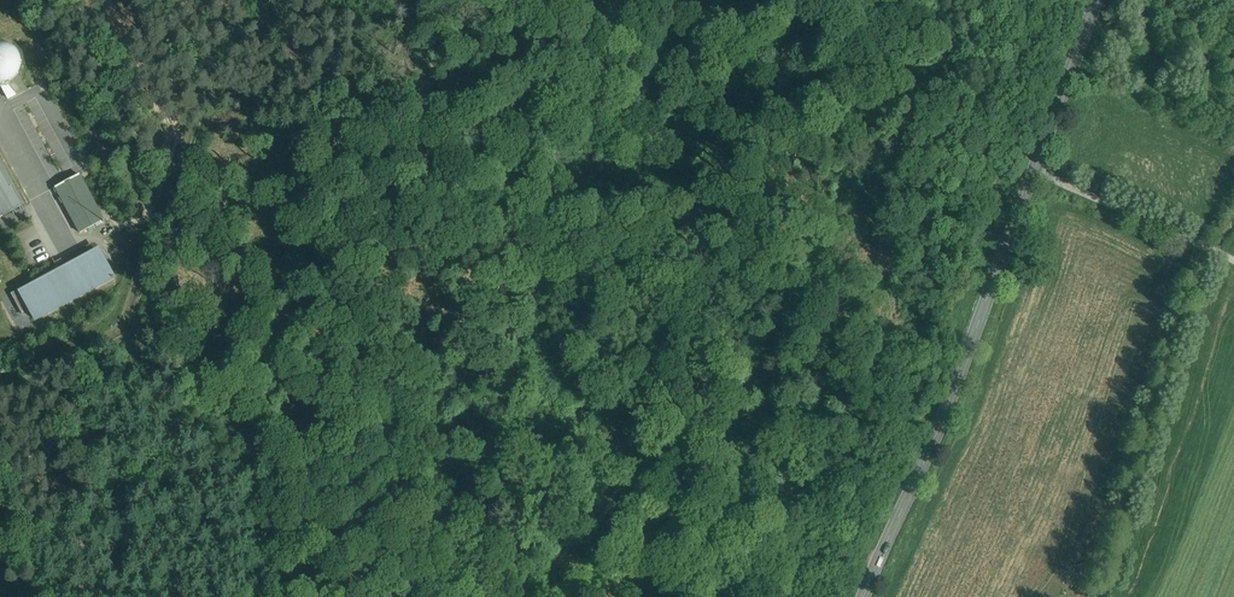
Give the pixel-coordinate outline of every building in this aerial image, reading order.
[(737,9),(747,15),(753,6),(751,5),(754,0),(742,0),(737,9)] [(18,60),(11,55),(2,54),(0,54),(0,99),(2,99),(11,97),(18,93),(23,85),(25,77),(23,68),(18,60)] [(0,160),(0,217),(24,204),(0,160)] [(79,175),(55,187),(80,233),(104,221),(79,175)] [(22,220),(9,227),(14,236),(27,229),(22,220)] [(18,293),(35,324),(117,280),(100,249),(18,293)]
